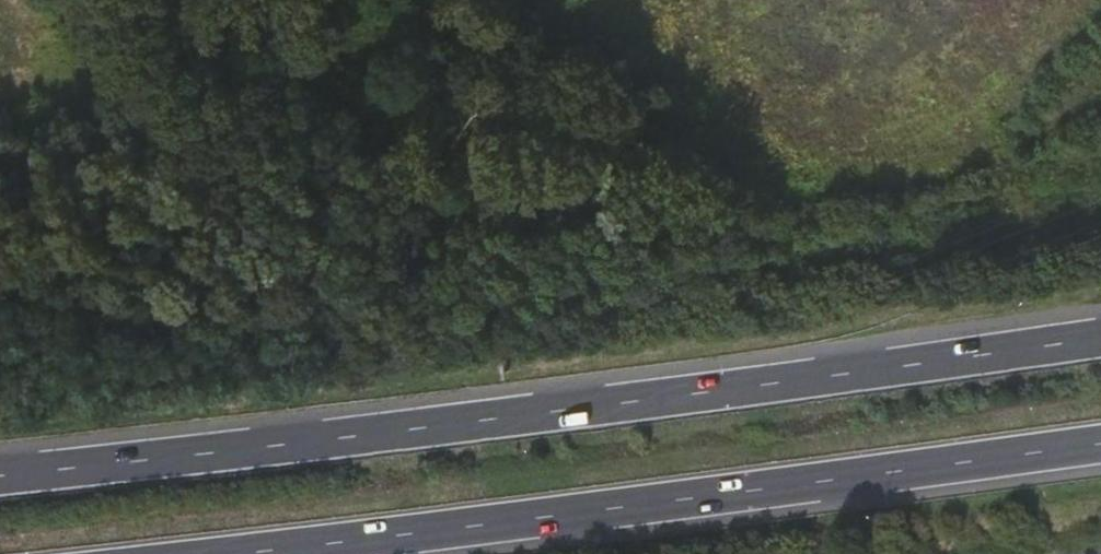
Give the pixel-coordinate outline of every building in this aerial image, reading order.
[(452,2),(447,7),(471,29),(476,23),(452,2)] [(300,129),(310,122),(319,116),(314,109),(307,98),(288,111),(300,129)]
